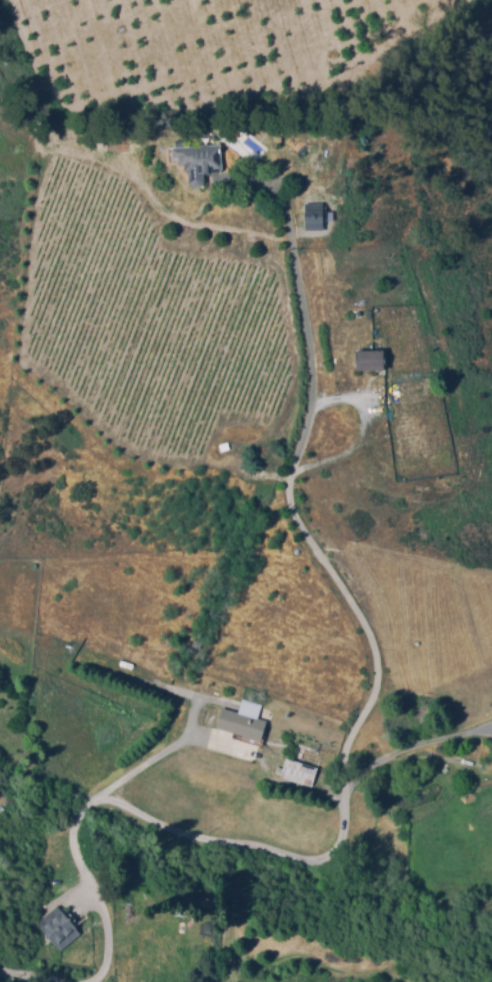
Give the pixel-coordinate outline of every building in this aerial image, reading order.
[(172,157),(171,146),(220,145),(221,170),(207,170),(208,172),(203,172),(203,174),(196,174),(196,175),(190,175),(190,171),(183,171),(182,165),(177,165),(177,157),(172,157)] [(306,203),(325,203),(325,230),(306,230),(306,203)] [(358,369),(358,350),(389,349),(389,368),(358,369)] [(261,740),(217,728),(223,708),(267,719),(261,740)] [(216,713),(203,710),(200,722),(213,726),(216,713)] [(313,786),(282,777),(288,758),(318,767),(313,786)] [(40,923),(59,908),(81,936),(62,953),(40,923)]
